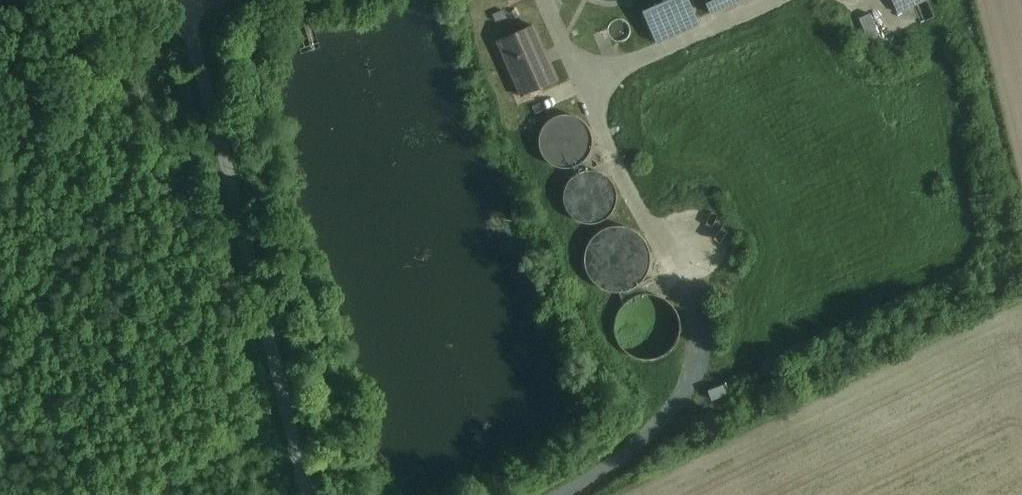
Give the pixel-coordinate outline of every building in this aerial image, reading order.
[(655,37),(701,26),(694,0),(656,0),(647,2),(655,37)] [(710,14),(742,0),(704,0),(710,14)] [(869,14),(858,18),(870,44),(880,39),(869,14)] [(497,41),(522,96),(552,82),(539,54),(543,52),(531,26),(497,41)] [(713,399),(733,391),(729,381),(710,388),(713,399)]
